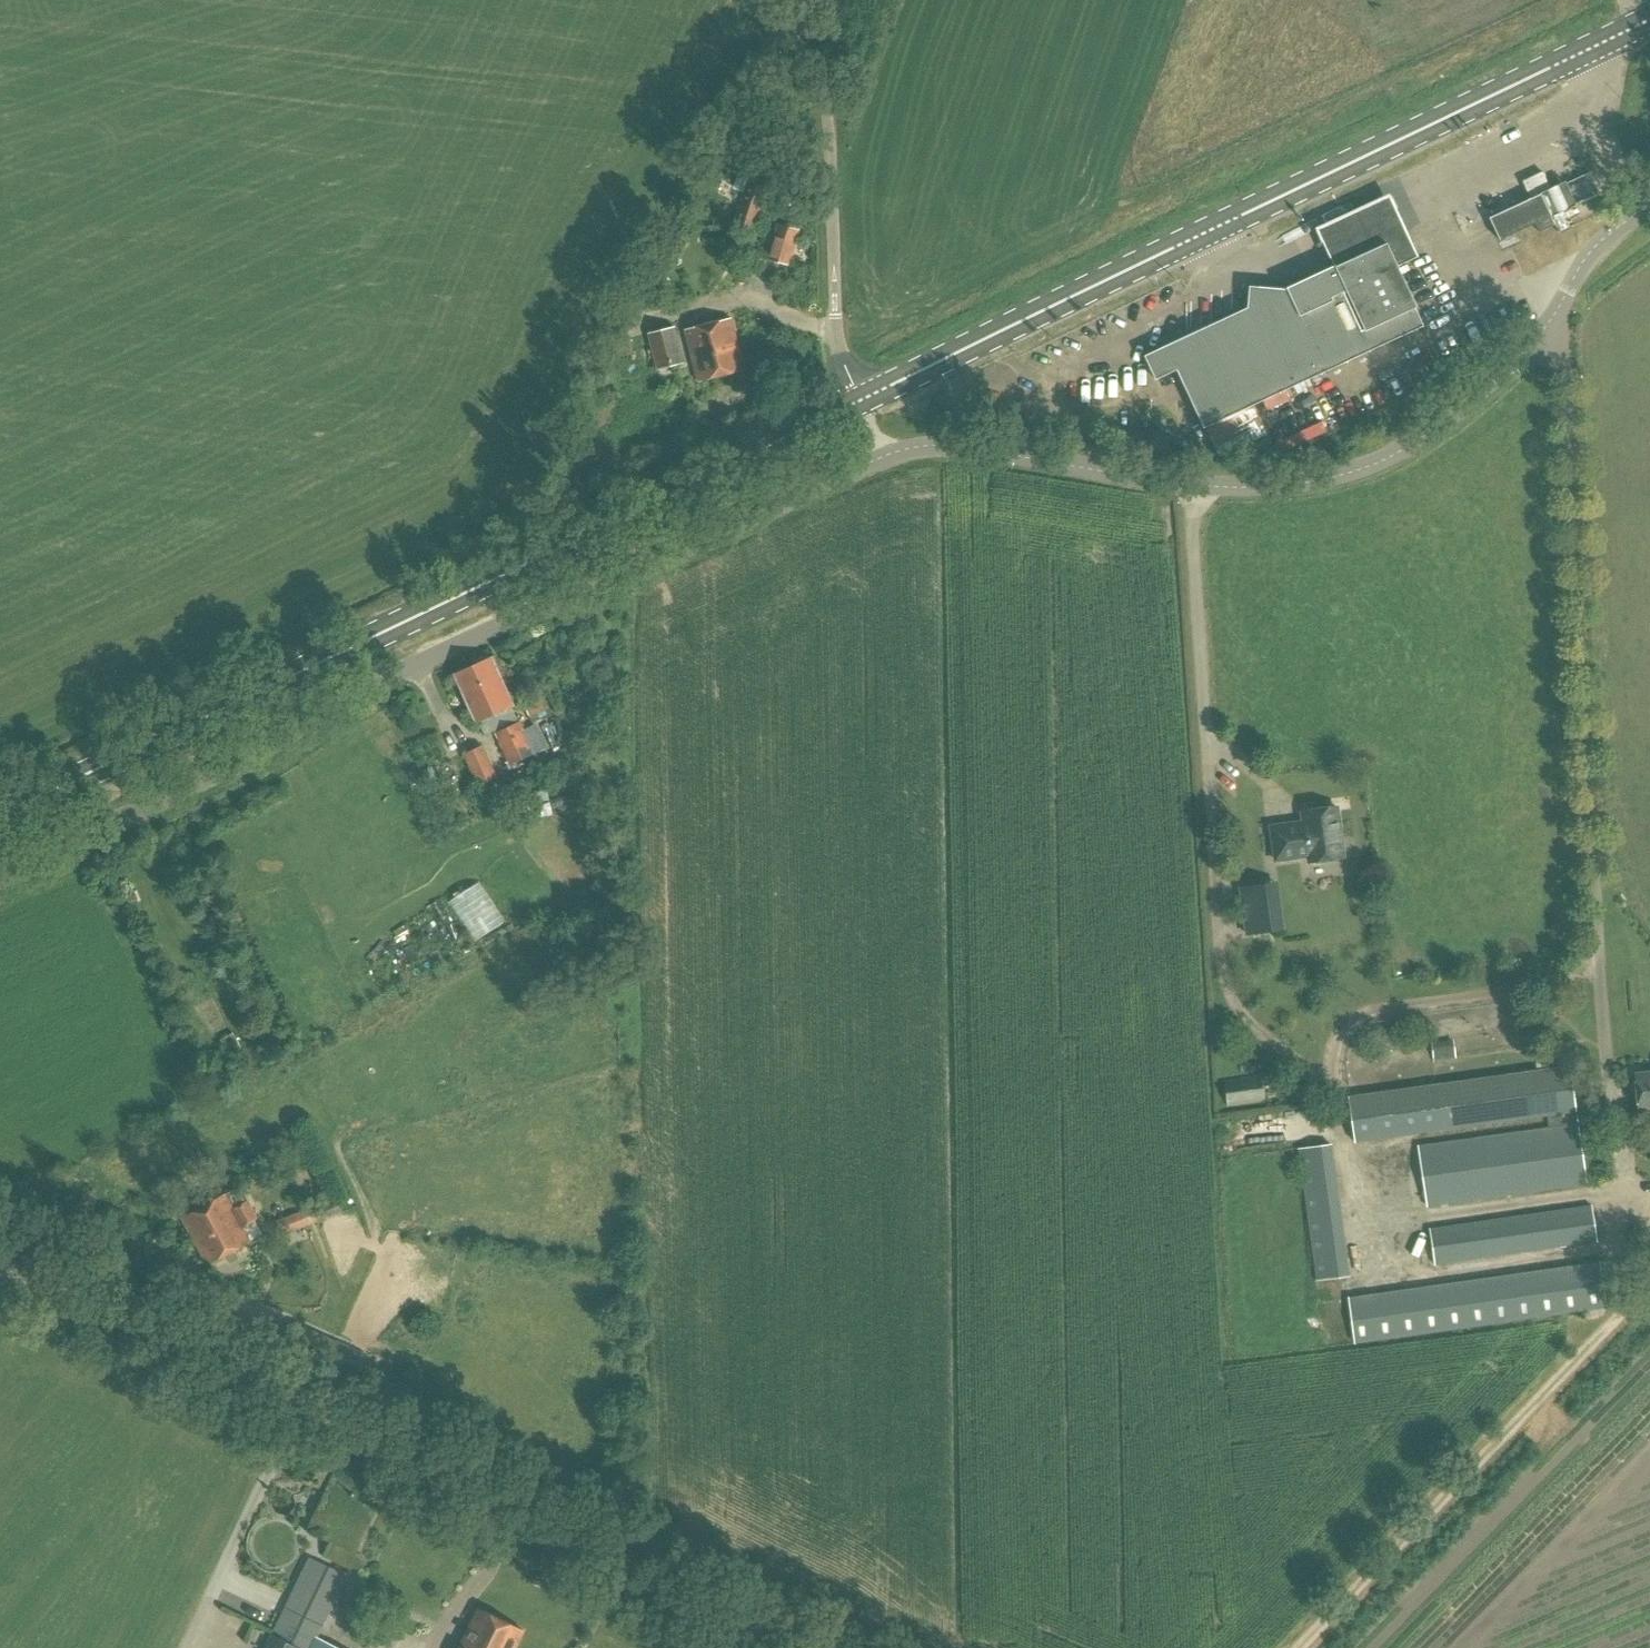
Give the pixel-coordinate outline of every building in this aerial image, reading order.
[(1530,199),(1490,218),(1500,240),(1535,223),(1539,232),(1554,225),(1553,221),(1575,211),(1570,202),(1562,185),(1550,190),(1542,172),(1522,181),(1523,184),(1530,199)] [(754,217),(764,189),(750,184),(740,212),(754,217)] [(1319,233),(1335,267),(1386,243),(1399,271),(1419,262),(1390,200),(1319,233)] [(789,266),(799,230),(785,226),(784,226),(777,224),(767,259),(789,266)] [(1399,271),(1386,243),(1335,267),(1336,270),(1291,291),(1290,289),(1259,287),(1259,288),(1260,288),(1258,309),(1247,308),(1158,350),(1155,380),(1176,370),(1203,428),(1423,326),(1415,308),(1416,307),(1399,271)] [(698,381),(744,370),(731,318),(685,330),(698,381)] [(656,371),(685,363),(676,326),(647,333),(656,371)] [(1340,408),(1359,402),(1356,390),(1336,395),(1340,408)] [(476,723),(514,706),(492,658),(454,674),(476,723)] [(532,723),(551,715),(543,697),(524,706),(532,723)] [(521,721),(495,733),(509,765),(544,749),(533,725),(524,728),(521,721)] [(479,786),(497,777),(483,745),(464,753),(479,786)] [(1344,857),(1337,807),(1302,812),(1303,822),(1271,827),(1275,861),(1308,856),(1309,862),(1344,857)] [(476,937),(506,919),(483,879),(452,897),(476,937)] [(1244,935),(1277,931),(1271,882),(1239,886),(1244,935)] [(233,1034),(221,1041),(231,1059),(243,1053),(233,1034)] [(1438,1056),(1460,1049),(1456,1036),(1434,1043),(1438,1056)] [(1586,1183),(1569,1067),(1349,1097),(1355,1141),(1555,1113),(1557,1127),(1485,1137),(1418,1147),(1426,1207),(1494,1196),(1586,1183)] [(1635,1074),(1638,1109),(1649,1108),(1649,1072),(1635,1074)] [(1259,1076),(1242,1078),(1224,1080),(1227,1104),(1245,1101),(1262,1099),(1259,1076)] [(1317,1280),(1348,1276),(1331,1144),(1299,1148),(1317,1280)] [(233,1209),(225,1194),(182,1218),(208,1265),(251,1241),(242,1226),(257,1218),(248,1201),(233,1209)] [(295,1239),(321,1217),(311,1205),(285,1227),(295,1239)] [(1591,1205),(1429,1229),(1434,1264),(1597,1241),(1591,1205)] [(1355,1342),(1606,1307),(1599,1263),(1348,1298),(1355,1342)] [(332,1645),(317,1638),(342,1589),(304,1569),(264,1647),(338,1647),(332,1645)] [(523,1630),(479,1608),(459,1647),(515,1647),(523,1630)]
